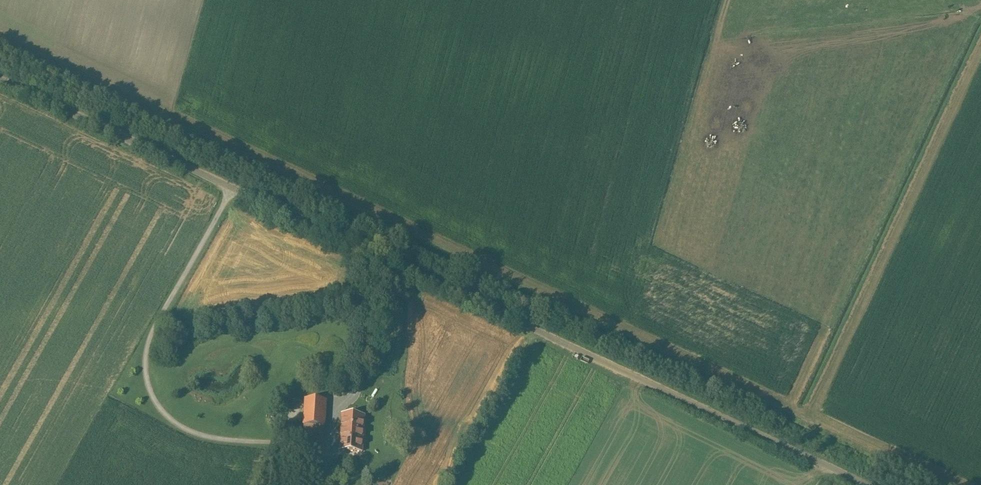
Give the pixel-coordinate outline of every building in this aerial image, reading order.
[(325,400),(305,399),(302,436),(322,438),(325,400)] [(362,453),(364,418),(343,415),(340,452),(362,453)] [(319,460),(307,460),(306,475),(319,476),(319,460)] [(342,467),(320,477),(323,483),(328,480),(331,479),(344,472),(342,467)]
